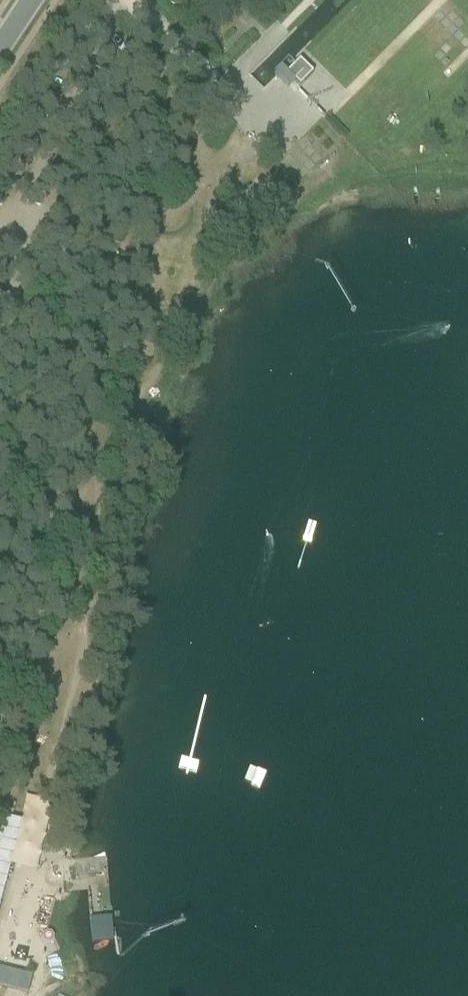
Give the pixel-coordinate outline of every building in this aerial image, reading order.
[(300,87),(312,74),(299,61),(287,73),(300,87)] [(0,815),(0,906),(22,821),(0,815)] [(21,862),(42,864),(47,830),(26,827),(21,862)]
